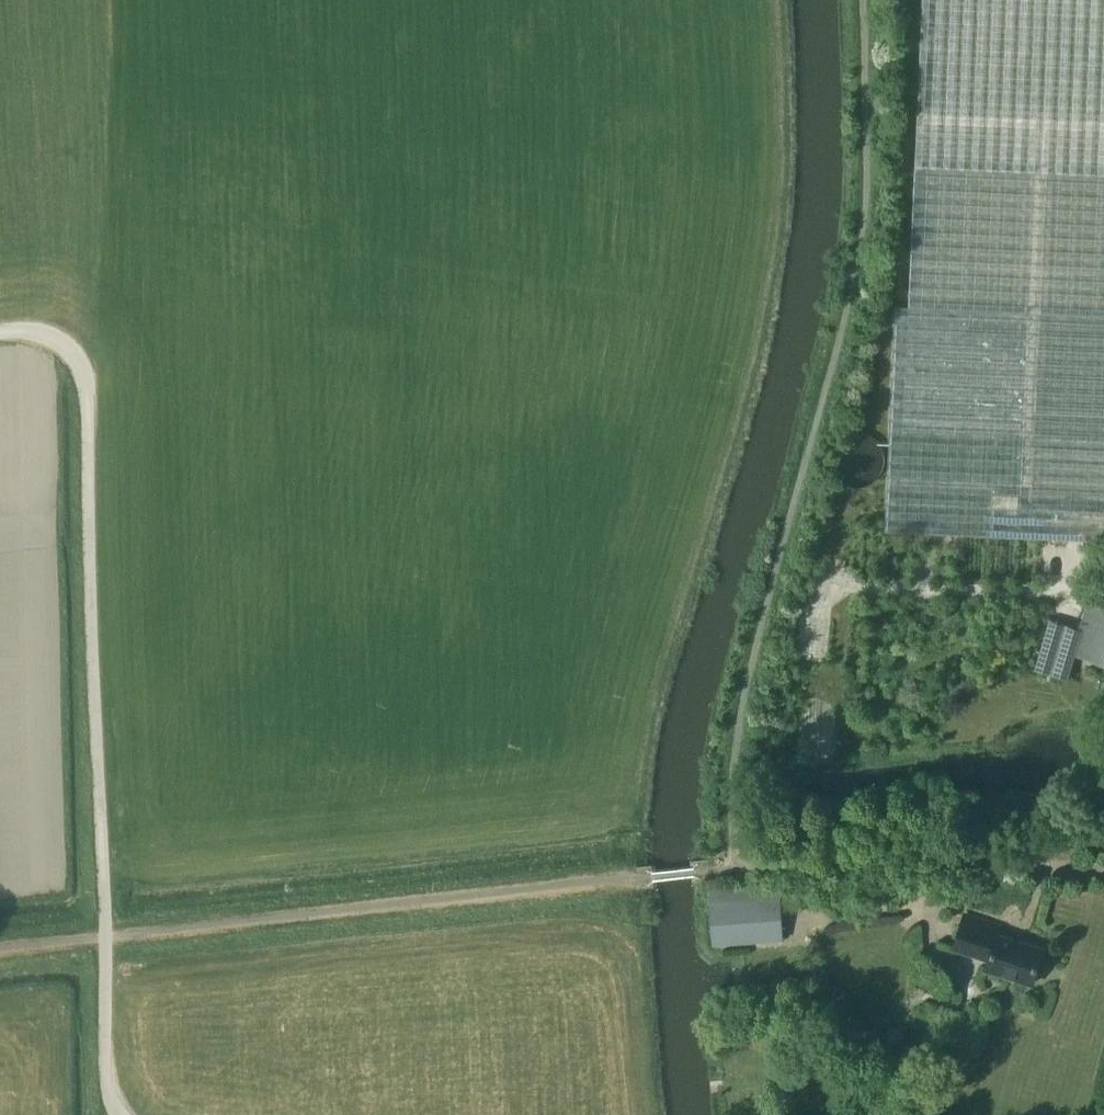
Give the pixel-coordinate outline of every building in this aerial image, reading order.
[(908,308),(895,307),(885,532),(1103,542),(1103,0),(922,0),(908,308)] [(1040,646),(1074,656),(1103,664),(1103,606),(1086,601),(1083,612),(1079,626),(1075,640),(1044,632),(1040,646)] [(1079,626),(1048,618),(1044,632),(1075,640),(1079,626)] [(1034,668),(1068,678),(1074,656),(1040,646),(1034,668)] [(713,943),(781,938),(778,884),(709,889),(713,943)] [(997,934),(999,926),(964,914),(953,948),(987,959),(984,968),(1031,983),(1042,949),(997,934)] [(899,1046),(904,1041),(904,1031),(898,1026),(889,1026),(884,1031),(884,1041),(889,1046),(899,1046)]
